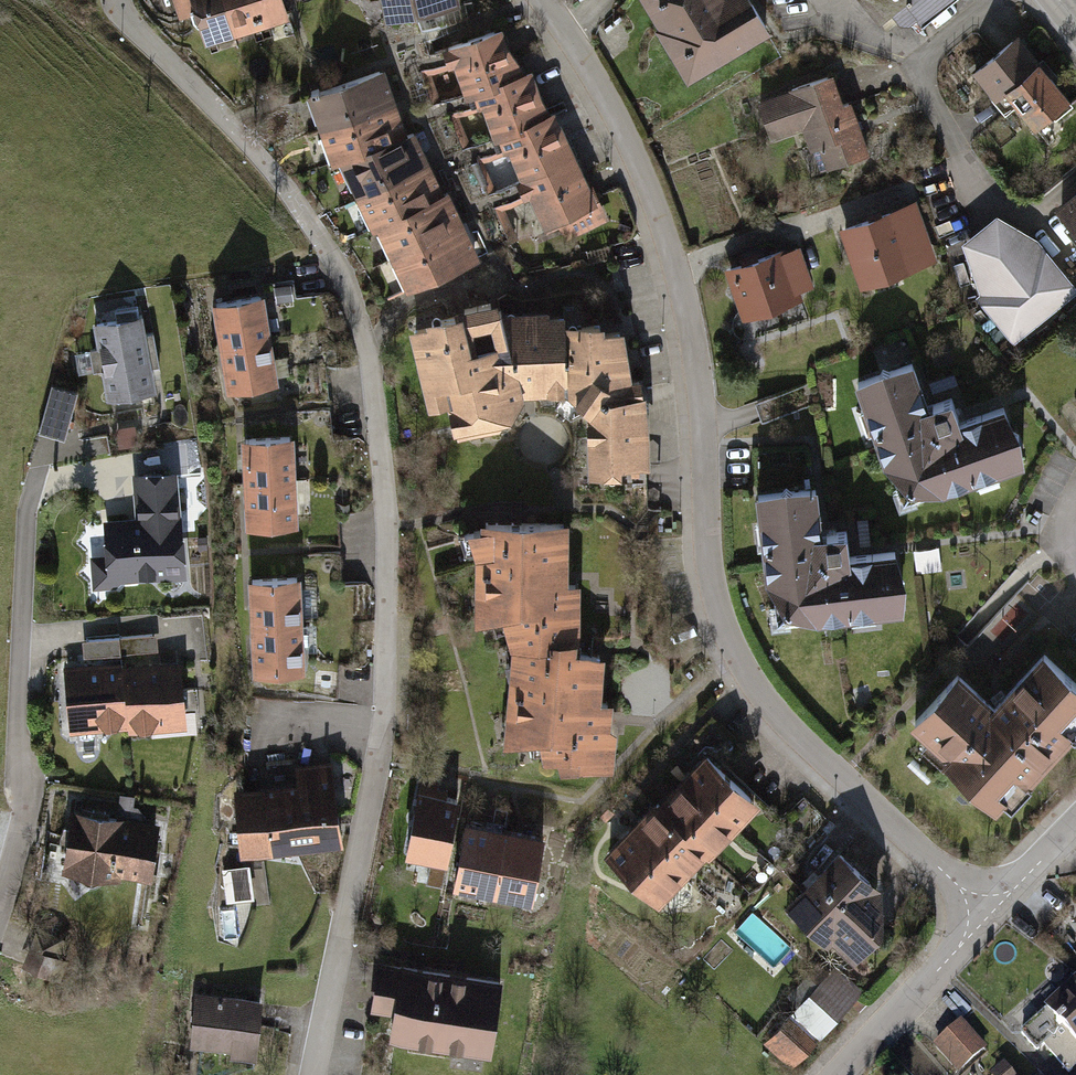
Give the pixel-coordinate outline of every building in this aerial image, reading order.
[(224,0),(193,0),(205,40),(234,30),(224,0)] [(256,0),(224,0),(234,30),(262,20),(256,0)] [(262,20),(291,10),(288,0),(256,0),(262,20)] [(386,16),(455,4),(454,0),(383,0),(386,16)] [(657,1),(652,4),(665,25),(662,27),(677,51),(681,49),(685,50),(696,68),(766,27),(750,0),(657,0),(657,1)] [(882,21),(893,12),(901,22),(909,22),(917,15),(923,22),(949,0),(865,0),(882,21)] [(497,30),(417,60),(421,73),(455,61),(468,93),(446,101),(452,117),(484,105),(495,133),(470,145),(477,161),(510,146),(524,177),(487,193),(496,211),(532,194),(547,228),(561,222),(566,235),(602,218),(568,140),(527,74),(497,30)] [(1017,37),(975,71),(996,97),(1006,89),(1036,125),(1051,112),(1055,117),(1071,104),(1017,37)] [(385,68),(306,92),(318,126),(395,101),(385,68)] [(793,91),(760,102),(769,127),(802,116),(820,170),(866,154),(848,103),(840,106),(830,75),(792,88),(793,91)] [(395,101),(318,126),(329,158),(337,155),(406,132),(395,101)] [(413,130),(337,155),(356,194),(429,160),(413,130)] [(429,160),(356,194),(369,223),(373,222),(448,188),(429,160)] [(448,188),(373,222),(390,258),(464,221),(448,188)] [(1061,207),(1075,226),(1075,195),(1061,207)] [(913,206),(849,229),(867,279),(931,257),(913,206)] [(464,221),(390,258),(407,289),(483,254),(464,221)] [(985,296),(1015,333),(1070,288),(1041,252),(1039,254),(1029,240),(997,221),(970,243),(988,294),(985,296)] [(780,251),(730,269),(744,311),(795,293),(780,251)] [(263,290),(210,300),(217,343),(271,336),(263,290)] [(512,308),(408,328),(427,407),(447,403),(456,437),(504,429),(525,395),(577,396),(590,474),(648,465),(627,327),(512,308)] [(114,328),(122,412),(169,408),(162,324),(114,328)] [(271,336),(217,343),(225,387),(277,380),(271,336)] [(927,406),(912,363),(858,382),(886,463),(891,462),(899,486),(907,483),(912,485),(915,494),(940,485),(941,490),(976,477),(974,470),(995,463),(997,470),(1022,461),(1004,407),(960,422),(952,398),(927,406)] [(930,382),(933,391),(957,383),(954,374),(930,382)] [(41,433),(68,441),(81,395),(55,387),(41,433)] [(293,432),(237,434),(241,482),(296,478),(293,432)] [(108,566),(110,593),(133,591),(132,582),(203,577),(195,463),(148,467),(152,526),(119,528),(121,566),(108,566)] [(296,478),(241,482),(244,525),(299,523),(296,478)] [(817,529),(813,484),(759,488),(768,577),(817,615),(901,604),(895,553),(846,559),(817,529)] [(474,556),(475,621),(501,617),(511,647),(502,745),(616,768),(611,698),(603,696),(607,654),(580,643),(567,520),(481,516),(467,534),(474,556)] [(300,576),(247,579),(249,623),(302,618),(300,576)] [(305,588),(306,613),(318,613),(317,587),(305,588)] [(302,618),(249,623),(253,676),(307,670),(302,618)] [(915,721),(952,755),(947,760),(995,804),(1021,775),(1026,780),(1070,732),(1065,727),(1075,715),(1075,684),(1044,654),(1004,698),(994,709),(958,675),(915,721)] [(178,663),(125,667),(132,725),(133,737),(189,731),(178,663)] [(70,665),(74,731),(132,725),(125,667),(70,665)] [(707,755),(679,782),(736,832),(761,804),(707,755)] [(235,792),(241,851),(343,839),(332,761),(298,765),(300,785),(235,792)] [(736,832),(679,782),(656,805),(707,854),(711,858),(736,832)] [(458,797),(417,787),(402,856),(446,861),(458,797)] [(707,854),(656,805),(629,831),(682,884),(707,854)] [(86,812),(78,874),(169,886),(177,824),(86,812)] [(466,820),(453,885),(492,895),(506,829),(466,820)] [(545,834),(506,829),(492,895),(532,903),(545,834)] [(682,884),(629,831),(606,856),(660,907),(682,884)] [(843,853),(792,907),(824,938),(836,926),(866,954),(884,935),(881,888),(843,853)] [(267,863),(226,865),(228,902),(269,900),(267,863)] [(501,980),(378,962),(372,1005),(389,1010),(384,1034),(492,1051),(501,980)] [(1043,1012),(1075,1046),(1075,985),(1043,1012)] [(262,999),(196,991),(191,1047),(256,1056),(262,999)] [(960,1023),(935,1045),(960,1073),(987,1048),(960,1023)]
